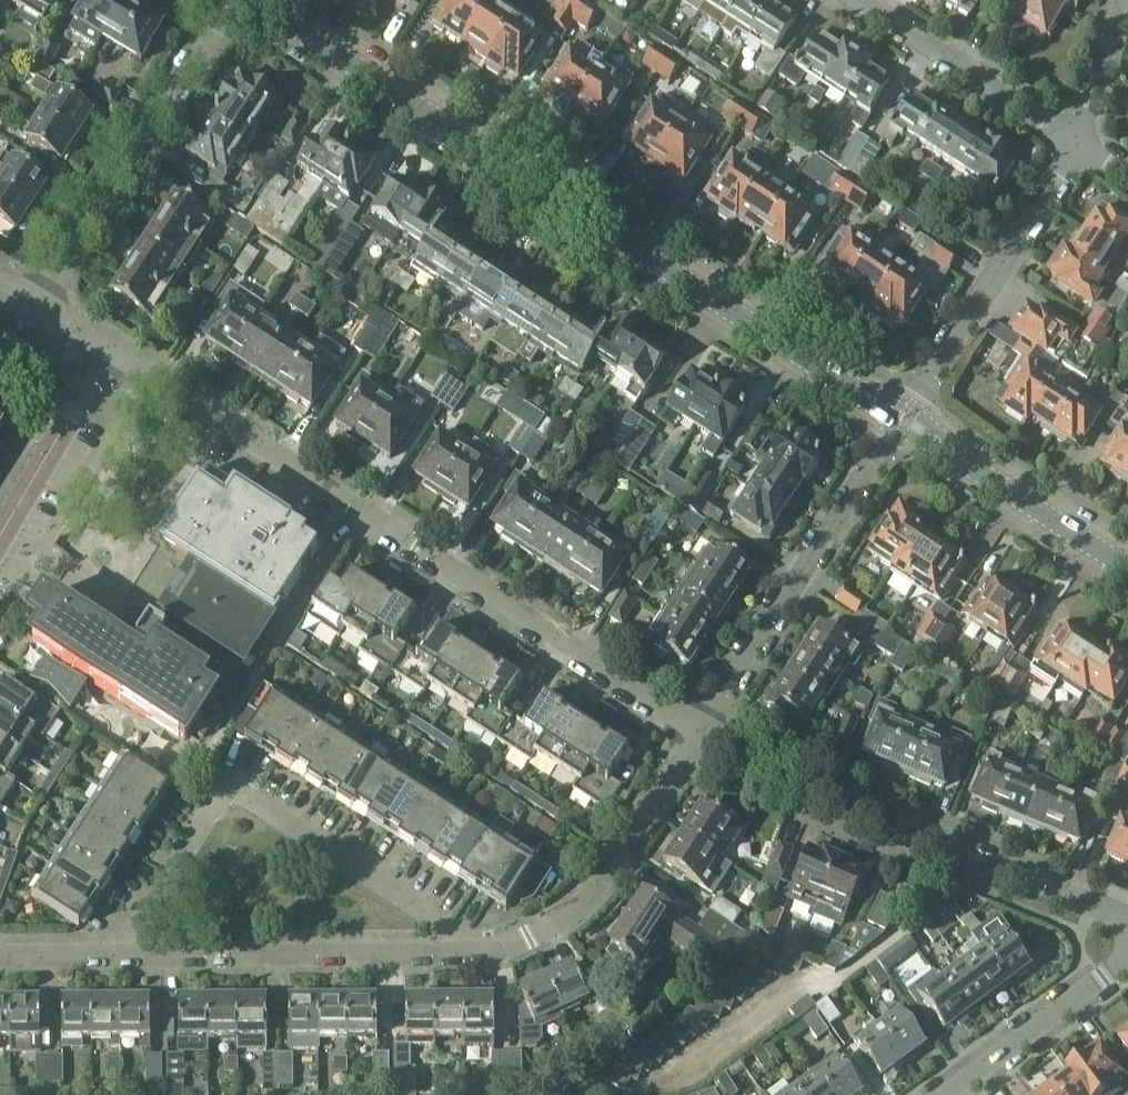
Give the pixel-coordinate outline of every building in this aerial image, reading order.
[(10,3),(43,22),(55,0),(12,0),(10,3)] [(103,37),(123,4),(121,2),(120,0),(88,0),(70,31),(84,39),(88,33),(101,41),(103,37)] [(463,41),(488,2),(485,0),(449,0),(441,12),(443,13),(436,24),(450,33),(450,36),(457,40),(461,40),(463,41)] [(553,24),(566,33),(575,19),(586,2),(583,0),(558,0),(555,6),(562,11),(553,24)] [(699,13),(722,28),(728,20),(741,0),(707,0),(704,4),(699,13)] [(728,20),(752,35),(774,2),(772,0),(741,0),(728,20)] [(958,8),(970,16),(976,6),(980,0),(947,0),(949,2),(949,5),(954,9),(957,7),(958,8)] [(1008,31),(1010,37),(1018,42),(1024,41),(1030,32),(1044,40),(1063,8),(1050,0),(1027,0),(1008,31)] [(1063,8),(1066,5),(1070,6),(1071,4),(1081,7),(1081,5),(1082,0),(1050,0),(1063,8)] [(514,20),(488,2),(463,41),(476,50),(477,54),(487,60),(514,20)] [(586,2),(575,19),(588,28),(599,11),(587,2),(586,2)] [(774,2),(752,35),(764,43),(762,47),(767,50),(756,68),(771,78),(786,56),(778,50),(797,20),(797,19),(796,19),(775,5),(776,3),(774,2)] [(9,8),(0,3),(0,23),(9,8)] [(123,4),(103,37),(142,60),(152,44),(146,40),(156,22),(155,22),(156,21),(156,19),(156,17),(155,16),(154,14),(153,12),(151,12),(151,11),(149,11),(148,11),(146,12),(144,13),(143,14),(142,15),(123,4)] [(514,20),(487,60),(486,62),(487,63),(487,68),(498,75),(503,73),(504,74),(506,70),(518,78),(525,67),(526,68),(536,53),(535,52),(543,39),(514,20)] [(678,40),(654,27),(648,36),(672,50),(678,40)] [(790,59),(779,76),(797,87),(805,75),(808,77),(810,73),(822,81),(843,49),(819,34),(799,65),(790,59)] [(49,41),(37,60),(51,69),(63,49),(49,41)] [(553,81),(546,92),(556,99),(554,102),(558,104),(558,107),(566,112),(569,111),(572,113),(598,73),(605,63),(606,61),(592,52),(578,42),(563,65),(562,64),(552,80),(553,81)] [(656,73),(668,55),(653,46),(642,64),(656,73)] [(822,81),(820,85),(845,102),(848,97),(868,65),(869,63),(867,62),(868,58),(857,52),(855,54),(854,54),(844,47),(843,49),(822,81)] [(668,55),(656,73),(670,82),(681,63),(668,55)] [(726,74),(703,59),(697,68),(720,83),(726,74)] [(38,113),(79,140),(88,127),(85,125),(92,114),(83,108),(84,107),(76,101),(75,103),(47,85),(56,73),(51,69),(37,60),(29,73),(36,78),(31,88),(47,99),(38,113)] [(598,73),(572,113),(575,115),(575,118),(583,123),(586,123),(589,125),(591,122),(602,129),(609,117),(610,118),(620,102),(619,101),(634,79),(621,70),(620,73),(605,63),(598,73)] [(868,65),(848,97),(859,104),(857,108),(848,122),(862,131),(873,112),(871,111),(892,81),(891,81),(870,66),(868,65)] [(276,99),(270,95),(252,83),(251,85),(238,77),(222,100),(258,126),(276,99)] [(120,93),(100,81),(93,93),(114,105),(120,93)] [(818,88),(810,100),(819,106),(827,94),(818,88)] [(782,102),(767,93),(758,108),(772,117),(782,102)] [(940,110),(939,109),(938,110),(914,95),(902,113),(895,125),(892,124),(882,140),(891,145),(898,135),(903,138),(905,134),(919,143),(940,110)] [(635,134),(628,146),(638,152),(636,155),(639,157),(641,161),(647,165),(651,165),(653,166),(680,126),(664,116),(673,103),(661,96),(646,118),(644,117),(634,133),(635,134)] [(735,99),(723,117),(739,127),(750,109),(735,99)] [(217,115),(208,128),(242,150),(258,126),(222,100),(216,111),(217,115)] [(940,110),(919,143),(945,160),(967,127),(967,123),(963,120),(960,122),(953,118),(954,114),(944,108),(942,110),(940,110)] [(750,109),(739,127),(751,135),(763,143),(775,126),(764,118),(750,109)] [(79,140),(38,113),(29,126),(26,123),(18,135),(42,150),(41,152),(51,158),(51,156),(61,162),(68,151),(71,153),(79,140)] [(680,126),(653,166),(657,169),(658,172),(664,176),(668,176),(671,178),(673,175),(683,182),(691,171),(692,172),(702,156),(701,155),(708,145),(716,131),(688,113),(680,126)] [(306,127),(294,119),(282,138),(294,146),(306,127)] [(967,127),(945,160),(968,175),(990,141),(985,138),(986,135),(976,129),(973,131),(967,127)] [(194,141),(187,152),(216,171),(213,176),(228,186),(239,169),(232,165),(242,150),(208,128),(198,143),(194,141)] [(305,186),(297,199),(309,207),(324,184),(325,184),(348,148),(347,147),(348,146),(324,130),(316,143),(313,142),(297,166),(308,174),(302,184),(305,186)] [(848,173),(869,141),(858,134),(838,166),(848,173)] [(869,141),(848,173),(862,181),(882,149),(869,141)] [(990,141),(968,175),(965,179),(978,187),(985,192),(976,205),(986,212),(998,193),(996,192),(1011,170),(1008,168),(1013,159),(992,145),(993,143),(990,141)] [(325,184),(317,196),(342,212),(355,191),(372,166),(349,150),(350,149),(348,148),(325,184)] [(287,163),(275,154),(269,164),(282,172),(287,163)] [(32,206),(33,205),(36,207),(44,195),(41,193),(47,183),(38,177),(39,175),(31,170),(30,172),(5,155),(0,163),(0,167),(2,168),(0,172),(0,185),(32,206)] [(756,166),(748,161),(738,155),(726,173),(725,172),(715,188),(716,189),(709,199),(720,206),(718,209),(719,210),(720,215),(731,223),(735,221),(736,221),(763,178),(753,172),(756,166)] [(814,156),(801,175),(842,201),(854,182),(814,156)] [(921,173),(919,175),(928,180),(929,178),(936,167),(927,162),(921,173)] [(929,178),(928,180),(936,185),(944,173),(944,172),(936,167),(929,178)] [(277,178),(247,222),(254,226),(253,228),(283,247),(304,215),(310,207),(309,207),(297,199),(294,197),(290,204),(283,200),(291,188),(288,185),(277,178)] [(752,227),(764,235),(789,195),(763,178),(736,221),(738,220),(749,227),(752,227)] [(399,232),(400,233),(425,196),(409,186),(405,188),(395,181),(364,227),(381,238),(386,229),(397,236),(399,232)] [(15,231),(18,228),(19,229),(20,229),(21,229),(22,229),(23,229),(23,228),(24,228),(25,228),(26,227),(27,226),(27,225),(28,224),(28,223),(28,222),(28,221),(27,221),(27,220),(27,219),(26,218),(25,217),(32,206),(0,185),(0,221),(15,231)] [(860,185),(847,205),(861,214),(873,194),(860,185)] [(229,188),(222,199),(244,213),(251,202),(229,188)] [(161,221),(198,244),(213,221),(191,206),(193,203),(181,194),(179,197),(177,196),(161,221)] [(802,204),(789,195),(764,235),(767,237),(768,240),(774,244),(778,244),(791,253),(817,213),(813,211),(817,202),(807,196),(802,204)] [(411,265),(414,267),(441,228),(438,227),(449,211),(450,211),(450,209),(451,207),(451,206),(451,205),(450,205),(450,204),(449,202),(448,201),(447,199),(445,199),(442,198),(440,198),(438,199),(436,200),(435,201),(434,202),(425,196),(400,233),(423,248),(413,264),(412,263),(411,265)] [(914,233),(915,231),(922,221),(902,208),(893,220),(914,233)] [(1083,231),(1117,253),(1122,245),(1127,248),(1127,227),(1127,226),(1113,217),(1113,216),(1113,215),(1112,214),(1111,214),(1110,214),(1109,214),(1101,209),(1100,210),(1094,219),(1094,220),(1091,219),(1083,231)] [(150,228),(141,244),(181,270),(198,244),(161,221),(154,231),(150,228)] [(344,236),(336,249),(348,256),(356,244),(364,231),(352,224),(344,236)] [(321,271),(344,236),(332,228),(309,263),(321,271)] [(414,267),(441,284),(466,247),(451,237),(446,239),(439,235),(442,229),(441,228),(414,267)] [(1071,256),(1099,275),(1101,276),(1106,279),(1116,263),(1121,256),(1117,253),(1083,231),(1076,242),(1078,244),(1078,245),(1074,251),(1072,255),(1071,256)] [(846,288),(848,289),(873,250),(847,232),(821,272),(834,280),(836,284),(843,288),(846,288)] [(912,276),(899,267),(872,310),(873,311),(873,316),(883,322),(889,321),(890,321),(892,318),(903,325),(910,314),(911,315),(921,299),(920,299),(928,287),(935,291),(958,256),(940,245),(938,248),(920,236),(909,252),(923,261),(912,276)] [(181,270),(141,244),(131,258),(135,261),(129,270),(166,294),(181,270)] [(441,284),(467,301),(489,268),(478,260),(478,254),(466,247),(441,284)] [(233,270),(234,270),(245,277),(260,255),(249,248),(233,270)] [(872,310),(899,267),(873,250),(848,289),(861,298),(863,302),(873,308),(872,310)] [(1050,274),(1051,275),(1052,275),(1062,282),(1059,286),(1075,296),(1091,307),(1093,307),(1096,310),(1095,311),(1097,313),(1092,320),(1091,319),(1089,322),(1109,334),(1117,321),(1127,298),(1127,295),(1117,288),(1108,302),(1091,291),(1101,276),(1099,275),(1071,256),(1066,253),(1065,252),(1064,252),(1064,253),(1063,253),(1063,254),(1063,255),(1063,256),(1064,256),(1053,272),(1052,272),(1051,272),(1051,273),(1050,273),(1050,274)] [(398,286),(406,274),(397,268),(389,281),(398,286)] [(494,318),(504,325),(515,308),(504,301),(517,280),(502,270),(496,273),(489,268),(467,301),(494,318)] [(128,304),(150,319),(159,324),(175,300),(166,294),(129,270),(113,295),(116,297),(114,300),(126,307),(128,304)] [(213,274),(206,286),(214,292),(222,280),(213,274)] [(415,280),(406,274),(398,286),(407,292),(415,280)] [(504,325),(495,339),(521,356),(530,342),(552,308),(541,301),(540,295),(525,285),(517,280),(504,301),(515,308),(504,325)] [(1127,295),(1127,284),(1122,280),(1117,288),(1127,295)] [(206,286),(198,297),(207,303),(214,292),(206,286)] [(299,311),(307,299),(298,294),(290,306),(299,311)] [(233,361),(259,320),(241,309),(245,304),(234,297),(222,316),(221,315),(214,325),(215,326),(207,339),(219,348),(216,353),(216,355),(216,357),(216,358),(217,360),(218,361),(219,362),(221,362),(222,363),(224,362),(226,362),(227,361),(228,360),(229,358),(233,361)] [(307,299),(299,311),(311,319),(319,306),(307,299)] [(453,322),(461,311),(454,306),(447,318),(453,322)] [(521,356),(520,357),(531,365),(541,349),(556,359),(581,321),(566,311),(561,314),(552,308),(530,342),(521,356)] [(1013,332),(1013,333),(1014,333),(1014,334),(1023,340),(1048,357),(1087,381),(1101,352),(1099,351),(1107,338),(1108,336),(1109,334),(1089,322),(1087,324),(1086,326),(1085,327),(1085,328),(1087,329),(1081,338),(1079,337),(1078,338),(1069,332),(1052,321),(1051,320),(1052,319),(1049,317),(1042,312),(1039,318),(1029,311),(1028,311),(1027,311),(1026,311),(1026,312),(1025,312),(1025,313),(1026,313),(1026,314),(1016,330),(1015,330),(1014,330),(1013,331),(1013,332)] [(593,329),(581,321),(556,359),(583,376),(584,373),(583,373),(593,358),(606,337),(620,316),(619,317),(617,318),(616,320),(606,335),(603,333),(599,338),(593,334),(593,329)] [(618,375),(619,374),(643,337),(631,330),(632,328),(632,326),(632,324),(632,322),(631,320),(630,319),(628,317),(627,316),(625,316),(623,316),(621,316),(620,316),(606,337),(593,358),(618,375)] [(259,375),(260,375),(285,337),(259,320),(233,361),(246,369),(248,366),(257,372),(257,373),(257,374),(258,375),(259,375)] [(363,354),(378,330),(367,323),(352,346),(363,354)] [(378,330),(363,354),(374,361),(390,338),(378,330)] [(453,338),(444,332),(438,341),(448,347),(453,338)] [(268,384),(284,394),(310,353),(285,337),(260,375),(261,375),(261,374),(271,380),(268,384)] [(619,376),(612,387),(636,403),(666,357),(655,350),(655,345),(643,337),(618,375),(619,376)] [(1004,408),(1004,409),(1005,409),(1005,410),(1006,410),(1007,410),(1007,409),(1008,409),(1025,420),(1025,421),(1025,422),(1026,422),(1026,423),(1027,423),(1027,422),(1028,422),(1031,417),(1046,394),(1053,382),(1046,377),(1038,372),(1046,360),(1048,357),(1023,340),(1016,351),(1028,359),(1027,362),(1025,360),(1024,362),(1009,385),(1007,387),(1015,392),(1012,396),(1005,406),(1005,407),(1005,408),(1004,408)] [(326,363),(310,353),(284,394),(298,404),(300,400),(312,408),(321,393),(322,394),(328,384),(327,384),(339,365),(329,358),(326,363)] [(493,376),(492,377),(502,383),(502,382),(508,372),(499,366),(493,376)] [(511,371),(504,382),(512,387),(520,376),(511,371)] [(346,408),(337,423),(349,431),(346,435),(362,445),(390,403),(374,392),(379,384),(363,373),(350,393),(355,396),(352,400),(351,399),(346,408)] [(457,381),(451,377),(445,373),(430,397),(442,405),(457,381)] [(695,428),(721,388),(719,387),(718,389),(715,390),(691,374),(660,421),(674,430),(681,419),(695,428)] [(457,381),(442,405),(454,413),(469,389),(457,381)] [(567,399),(575,387),(566,382),(559,394),(567,399)] [(1046,394),(1031,417),(1044,425),(1042,427),(1046,430),(1053,434),(1077,398),(1053,382),(1046,394)] [(575,387),(567,399),(577,405),(585,393),(575,387)] [(721,388),(695,428),(710,438),(704,449),(714,456),(726,437),(729,438),(746,411),(745,410),(743,409),(746,404),(721,388)] [(390,403),(362,445),(375,454),(378,450),(390,458),(399,444),(400,444),(406,434),(405,434),(424,404),(399,389),(390,403)] [(1107,406),(1117,413),(1126,400),(1115,393),(1107,406)] [(1119,435),(1101,463),(1113,471),(1111,474),(1124,483),(1127,476),(1127,397),(1126,400),(1117,413),(1108,427),(1119,435)] [(1077,398),(1053,434),(1065,442),(1066,439),(1079,448),(1101,414),(1077,398)] [(605,454),(630,470),(656,430),(631,413),(605,454)] [(536,432),(524,424),(508,448),(520,456),(536,432)] [(757,455),(768,438),(753,429),(743,446),(757,455)] [(425,459),(415,474),(427,482),(425,485),(440,496),(468,454),(450,443),(454,438),(443,431),(431,450),(430,450),(424,459),(425,459)] [(548,440),(536,432),(520,456),(532,464),(548,440)] [(785,437),(769,461),(802,483),(806,486),(822,460),(818,458),(819,457),(818,456),(820,452),(794,435),(792,439),(790,438),(789,439),(785,437)] [(468,454),(440,496),(454,505),(456,501),(468,509),(478,495),(479,495),(484,486),(484,485),(497,465),(501,458),(475,442),(468,454)] [(735,458),(728,469),(739,476),(746,465),(735,458)] [(752,488),(754,489),(785,509),(802,483),(769,461),(752,488)] [(164,537),(161,543),(165,546),(193,564),(274,617),(278,611),(321,545),(290,526),(292,523),(285,518),(283,521),(267,511),(207,472),(164,537)] [(504,537),(519,547),(546,506),(530,496),(536,486),(517,473),(505,492),(512,497),(509,502),(508,502),(503,509),(504,510),(494,525),(506,533),(504,537)] [(667,473),(658,488),(667,494),(676,479),(667,473)] [(684,506),(698,515),(719,482),(705,473),(684,506)] [(608,496),(589,483),(580,496),(600,508),(608,496)] [(775,525),(785,509),(754,489),(743,505),(741,504),(733,516),(771,540),(779,527),(775,525)] [(704,514),(719,524),(727,511),(712,502),(704,514)] [(546,562),(547,563),(573,524),(546,506),(519,547),(533,556),(536,552),(545,559),(545,560),(545,561),(546,562)] [(678,514),(673,520),(697,535),(701,529),(705,521),(698,516),(682,507),(678,514)] [(652,541),(667,519),(655,511),(640,534),(652,541)] [(893,569),(919,530),(921,528),(900,514),(893,525),(889,522),(869,554),(893,569)] [(557,571),(574,582),(600,541),(573,524),(547,563),(549,563),(550,562),(560,568),(557,571)] [(919,530),(893,569),(918,584),(941,549),(940,548),(939,548),(938,548),(936,548),(935,548),(934,549),(930,546),(929,541),(919,534),(921,532),(919,531),(919,530)] [(616,551),(600,541),(574,582),(573,583),(573,584),(573,586),(573,587),(573,589),(574,590),(574,591),(576,592),(576,593),(577,593),(579,594),(580,594),(583,594),(585,593),(586,592),(588,591),(589,588),(601,595),(611,581),(612,581),(618,572),(616,572),(628,553),(618,547),(616,551)] [(698,570),(734,594),(750,569),(748,568),(750,564),(738,557),(736,560),(714,546),(698,570)] [(941,549),(918,584),(942,599),(965,564),(952,556),(946,558),(942,554),(942,553),(942,552),(942,551),(942,550),(941,549)] [(649,557),(641,568),(650,574),(657,562),(649,557)] [(32,621),(25,633),(34,639),(33,642),(35,643),(34,644),(55,658),(52,662),(49,660),(36,681),(49,686),(70,709),(86,684),(83,682),(86,677),(179,738),(180,737),(186,741),(189,737),(192,731),(204,738),(250,666),(244,663),(250,654),(262,636),(268,627),(274,617),(193,564),(162,612),(163,612),(154,626),(135,614),(122,634),(137,645),(133,651),(103,632),(58,603),(57,605),(46,597),(45,597),(44,597),(30,619),(32,621)] [(641,568),(634,579),(643,585),(650,574),(641,568)] [(698,570),(682,594),(722,620),(732,605),(728,603),(734,594),(698,570)] [(324,589),(306,617),(340,639),(345,630),(344,629),(374,584),(354,571),(339,593),(340,593),(337,597),(337,596),(336,597),(324,589)] [(965,614),(990,631),(1008,604),(1013,595),(1012,594),(1010,594),(1009,594),(1008,595),(1007,595),(1007,596),(1002,593),(1002,588),(989,580),(965,614)] [(374,584),(344,629),(345,630),(365,642),(394,599),(390,597),(391,595),(374,584)] [(860,621),(867,611),(874,600),(864,594),(861,599),(846,589),(845,590),(843,589),(837,598),(839,599),(838,600),(857,613),(854,618),(860,621)] [(610,617),(622,625),(638,600),(626,592),(610,617)] [(682,594),(665,618),(703,643),(709,633),(713,635),(722,620),(682,594)] [(365,642),(359,651),(392,673),(407,648),(396,641),(399,637),(398,636),(401,632),(401,633),(417,609),(396,595),(394,599),(365,642)] [(1014,597),(1013,595),(1008,604),(990,631),(1014,646),(1037,611),(1024,603),(1018,604),(1015,601),(1015,600),(1015,599),(1015,598),(1014,597)] [(860,621),(866,625),(882,634),(888,625),(867,611),(860,621)] [(930,644),(944,623),(931,615),(910,646),(923,654),(930,644)] [(687,667),(703,643),(665,618),(649,642),(672,657),(669,661),(682,669),(684,665),(687,667)] [(419,656),(407,648),(392,673),(424,693),(430,685),(457,641),(460,637),(439,623),(424,647),(425,648),(422,651),(419,656)] [(956,631),(944,623),(930,644),(942,651),(956,631)] [(810,636),(802,648),(805,650),(804,652),(842,677),(850,663),(854,666),(862,655),(869,644),(893,658),(900,644),(882,634),(866,625),(858,637),(849,631),(842,642),(837,638),(838,637),(829,631),(827,633),(820,628),(813,638),(810,636)] [(1055,689),(1058,684),(1085,643),(1060,626),(1033,666),(1023,660),(1003,690),(1014,697),(1030,673),(1055,689)] [(296,634),(288,646),(297,651),(305,639),(296,634)] [(430,685),(451,698),(480,653),(462,641),(461,643),(457,641),(430,685)] [(1082,697),(1083,697),(1113,653),(1111,651),(1109,654),(1107,653),(1106,656),(1085,643),(1058,684),(1081,698),(1082,697)] [(915,651),(900,644),(893,658),(889,666),(904,673),(915,651)] [(1003,690),(1023,660),(1002,647),(983,677),(978,685),(995,694),(999,687),(1003,690)] [(790,674),(789,675),(826,700),(842,677),(804,652),(797,662),(794,660),(786,672),(790,674)] [(498,665),(480,653),(451,698),(472,712),(501,669),(497,667),(498,665)] [(1113,653),(1083,697),(1087,699),(1090,695),(1110,709),(1127,681),(1127,654),(1124,660),(1113,653)] [(320,666),(342,681),(347,674),(324,659),(320,666)] [(947,667),(936,661),(930,675),(942,679),(947,667)] [(466,721),(499,742),(514,718),(503,710),(506,706),(505,706),(508,702),(524,678),(503,665),(501,669),(472,712),(466,721)] [(767,708),(785,720),(790,712),(810,724),(826,700),(789,675),(781,686),(778,684),(770,697),(773,699),(767,708)] [(35,733),(44,739),(61,712),(37,696),(33,702),(28,699),(24,697),(25,696),(1,681),(0,682),(0,710),(35,733)] [(360,692),(373,701),(380,691),(366,682),(360,692)] [(245,740),(261,750),(292,703),(264,685),(248,709),(260,717),(245,740)] [(874,698),(861,689),(855,703),(869,709),(874,698)] [(994,699),(980,692),(969,715),(986,722),(995,702),(994,699)] [(567,706),(546,693),(531,717),(529,721),(528,721),(526,725),(514,718),(499,742),(531,763),(537,754),(564,710),(567,706)] [(1046,700),(1039,711),(1046,717),(1053,705),(1046,700)] [(1001,702),(999,703),(990,724),(1005,729),(1014,708),(1001,702)] [(307,713),(292,703),(261,750),(277,760),(307,713)] [(890,764),(892,765),(909,724),(892,717),(895,710),(877,703),(874,709),(881,713),(873,734),(871,733),(867,743),(868,744),(864,754),(876,759),(875,762),(888,768),(890,764)] [(21,754),(35,733),(0,710),(0,740),(21,754)] [(537,754),(558,768),(587,722),(569,711),(568,713),(564,710),(537,754)] [(277,760),(292,770),(323,723),(307,713),(277,760)] [(426,736),(431,728),(409,714),(404,721),(426,736)] [(848,747),(859,719),(845,714),(834,742),(848,747)] [(1047,727),(1036,721),(1030,736),(1041,741),(1047,727)] [(558,768),(579,781),(608,738),(604,736),(605,734),(587,722),(558,768)] [(292,770),(298,774),(307,780),(338,733),(323,723),(292,770)] [(1102,751),(1103,749),(1115,731),(1101,723),(1088,743),(1102,751)] [(902,774),(917,780),(936,735),(909,724),(892,765),(903,770),(902,774)] [(454,743),(431,728),(426,736),(449,750),(454,743)] [(1113,756),(1125,766),(1127,761),(1127,737),(1127,736),(1125,738),(1115,731),(1103,749),(1113,756)] [(307,780),(322,790),(353,743),(338,733),(307,780)] [(950,741),(936,735),(917,780),(931,786),(932,782),(944,787),(948,777),(950,778),(953,769),(952,769),(956,758),(962,761),(971,739),(953,733),(950,741)] [(631,748),(610,734),(608,738),(579,781),(573,790),(606,812),(622,787),(610,780),(613,775),(612,775),(615,771),(615,772),(631,748)] [(21,754),(0,740),(0,770),(8,775),(21,754)] [(1074,756),(1084,760),(1090,744),(1080,740),(1074,756)] [(369,752),(353,743),(322,790),(338,800),(369,752)] [(57,746),(51,755),(60,761),(51,773),(59,778),(70,761),(73,756),(66,751),(57,746)] [(338,800),(353,810),(384,762),(369,752),(338,800)] [(999,810),(1001,811),(1019,769),(1001,762),(1003,757),(993,753),(981,780),(979,780),(976,788),(978,788),(973,799),(985,804),(984,807),(998,813),(999,810)] [(1127,767),(1125,766),(1113,756),(1101,782),(1116,787),(1118,787),(1127,767)] [(122,757),(112,774),(159,804),(170,788),(122,757)] [(399,772),(384,762),(353,810),(368,820),(399,772)] [(1127,767),(1118,787),(1127,792),(1127,767)] [(1010,818),(1026,825),(1044,780),(1019,769),(1001,811),(1011,815),(1010,818)] [(17,781),(8,775),(0,770),(0,807),(17,781)] [(368,820),(384,830),(414,782),(399,772),(368,820)] [(51,773),(37,796),(45,801),(59,778),(51,773)] [(149,820),(159,804),(112,774),(102,789),(149,820)] [(1041,828),(1053,833),(1070,791),(1044,780),(1026,825),(1039,831),(1041,828)] [(384,830),(389,833),(399,840),(430,792),(414,782),(384,830)] [(533,805),(538,798),(516,783),(511,791),(533,805)] [(507,806),(512,798),(497,788),(492,796),(507,806)] [(102,789),(92,804),(139,835),(149,820),(102,789)] [(1070,791),(1053,833),(1051,836),(1065,842),(1066,838),(1079,844),(1084,832),(1085,833),(1089,824),(1087,824),(1099,797),(1088,793),(1086,797),(1070,791)] [(399,840),(414,849),(445,802),(430,792),(399,840)] [(561,812),(538,798),(533,805),(556,820),(561,812)] [(460,812),(445,802),(414,849),(429,859),(460,812)] [(139,835),(92,804),(82,820),(129,850),(139,835)] [(692,822),(684,834),(723,859),(743,828),(739,826),(737,821),(730,816),(726,817),(721,814),(719,818),(702,807),(701,809),(696,810),(691,817),(692,822)] [(429,859),(439,866),(445,869),(475,822),(460,812),(429,859)] [(553,837),(559,828),(543,818),(537,828),(553,837)] [(82,820),(72,835),(120,866),(129,850),(82,820)] [(1121,821),(1107,856),(1127,865),(1127,824),(1121,821)] [(491,832),(475,822),(445,869),(460,879),(491,832)] [(460,879),(475,889),(506,842),(491,832),(460,879)] [(684,834),(682,837),(678,838),(674,844),(675,848),(665,863),(676,869),(675,871),(683,876),(684,874),(715,895),(724,882),(713,875),(723,859),(684,834)] [(120,866),(72,835),(62,850),(110,881),(120,866)] [(522,852),(506,842),(475,889),(491,899),(522,852)] [(783,875),(793,850),(780,845),(770,869),(783,875)] [(62,850),(52,866),(100,896),(110,881),(62,850)] [(10,851),(1,876),(10,879),(18,854),(10,851)] [(552,872),(522,852),(491,899),(507,910),(514,898),(522,904),(534,900),(552,872)] [(801,872),(790,899),(801,903),(800,906),(816,912),(819,905),(838,860),(822,853),(820,857),(809,852),(805,863),(803,862),(799,871),(801,872)] [(816,912),(814,917),(840,928),(843,921),(854,895),(856,895),(860,886),(858,886),(863,874),(852,870),(853,867),(838,860),(819,905),(816,912)] [(100,896),(52,866),(42,881),(90,912),(100,896)] [(0,879),(0,904),(1,904),(10,879),(1,876),(0,879)] [(79,928),(84,921),(90,912),(42,881),(32,897),(79,928)] [(895,895),(914,905),(920,893),(901,883),(895,895)] [(726,971),(740,950),(750,933),(735,924),(712,910),(698,932),(671,914),(671,913),(645,895),(630,917),(622,916),(623,912),(622,912),(620,926),(621,926),(623,927),(610,946),(611,946),(607,953),(606,952),(605,953),(618,973),(628,957),(637,962),(654,937),(665,945),(669,939),(703,962),(706,958),(726,971)] [(881,896),(868,923),(884,931),(898,905),(881,896)] [(742,912),(719,898),(712,910),(735,924),(742,912)] [(7,904),(4,912),(13,916),(16,916),(20,905),(9,900),(7,904)] [(770,908),(761,931),(775,936),(784,914),(770,908)] [(938,922),(933,925),(942,938),(949,932),(946,927),(956,919),(948,908),(935,917),(938,922)] [(971,915),(961,923),(977,943),(1009,983),(1018,975),(1020,978),(1029,971),(1027,968),(1034,963),(1025,951),(1021,954),(1007,937),(1012,933),(999,915),(982,928),(971,915)] [(933,944),(942,938),(933,925),(924,932),(933,944)] [(966,953),(958,959),(963,967),(987,999),(997,991),(998,993),(1008,986),(1007,984),(1009,983),(977,943),(966,952),(966,953)] [(834,944),(824,968),(837,973),(847,949),(834,944)] [(888,954),(876,962),(890,981),(902,972),(888,954)] [(736,970),(735,970),(759,980),(765,983),(771,971),(753,963),(740,958),(736,970)] [(890,981),(876,962),(864,971),(879,990),(890,981)] [(550,976),(547,977),(562,1011),(589,999),(573,965),(565,968),(566,969),(562,971),(561,970),(559,971),(560,973),(550,977),(550,976)] [(963,967),(944,982),(969,1016),(978,1009),(976,1007),(987,999),(963,967)] [(935,972),(909,991),(919,1004),(919,1005),(929,1019),(930,1018),(932,1021),(935,1019),(944,1031),(956,1022),(958,1024),(969,1016),(944,982),(935,972)] [(566,1019),(562,1011),(547,977),(539,981),(539,982),(535,983),(535,982),(533,983),(534,984),(524,989),(524,988),(519,990),(525,1002),(518,1005),(520,1052),(525,1052),(535,1052),(544,1042),(543,1030),(566,1019)] [(723,979),(718,991),(736,998),(742,1001),(747,989),(730,982),(723,979)] [(736,998),(718,991),(711,988),(706,1000),(724,1007),(730,1010),(736,998)] [(700,997),(695,1009),(712,1016),(719,1019),(724,1007),(706,1000),(700,997)] [(789,1011),(796,1020),(797,1021),(817,1007),(809,997),(789,1011)] [(178,999),(179,1037),(179,1053),(208,1053),(208,1037),(208,999),(201,999),(201,1000),(196,1000),(196,998),(194,998),(195,1000),(184,1000),(184,999),(178,999)] [(237,1037),(238,1037),(238,1051),(239,1051),(239,1050),(266,1050),(266,1051),(268,1051),(268,1036),(267,999),(259,998),(259,1000),(254,1000),(254,998),(252,998),(252,1000),(241,1000),(241,999),(237,999),(237,1037)] [(347,999),(347,1036),(377,1036),(377,998),(369,999),(369,1000),(363,1000),(363,999),(362,999),(362,1000),(351,1000),(351,999),(347,999)] [(435,999),(435,1036),(464,1036),(463,999),(457,999),(452,1000),(451,998),(450,998),(450,1000),(439,1000),(439,999),(435,999)] [(468,998),(463,999),(464,1036),(494,1035),(493,998),(486,998),(486,999),(480,999),(480,998),(478,998),(478,999),(468,999),(468,998)] [(151,1050),(150,999),(142,999),(142,1001),(137,1001),(137,999),(135,999),(135,1001),(124,1001),(124,1000),(120,1000),(121,1038),(139,1037),(139,1051),(151,1050)] [(208,999),(208,1037),(237,1037),(237,999),(230,999),(230,1000),(226,1000),(226,999),(223,999),(223,1000),(212,1000),(212,999),(208,999)] [(289,999),(290,1036),(290,1050),(319,1050),(319,1036),(318,1036),(318,999),(311,999),(311,1000),(306,1000),(306,999),(305,999),(305,1000),(294,1001),(294,999),(289,999)] [(318,1036),(319,1036),(347,1036),(347,999),(340,999),(340,1000),(335,1000),(335,999),(333,999),(333,1000),(322,1000),(322,999),(318,999),(318,1036)] [(411,999),(406,999),(406,1036),(406,1046),(410,1046),(435,1046),(435,1036),(435,999),(428,999),(428,1000),(423,1000),(423,999),(421,999),(421,1000),(411,1000),(411,999)] [(10,1038),(10,1000),(3,1000),(3,1002),(0,1002),(0,1038),(10,1038)] [(27,1001),(27,1000),(26,1000),(26,1001),(14,1001),(14,1000),(10,1000),(10,1038),(12,1038),(12,1053),(40,1053),(40,1000),(31,1000),(32,1001),(27,1001)] [(67,1001),(67,1000),(62,1000),(62,1026),(62,1038),(91,1038),(91,1000),(84,1000),(84,1001),(79,1001),(79,1000),(77,1000),(77,1001),(67,1001)] [(95,1000),(91,1000),(91,1038),(110,1038),(110,1047),(121,1047),(121,1038),(120,1000),(113,1000),(113,1001),(108,1001),(108,1000),(106,1000),(106,1001),(95,1001),(95,1000)] [(831,1029),(832,1028),(842,1020),(828,1001),(816,1010),(831,1029)] [(712,1016),(695,1009),(688,1006),(683,1018),(701,1025),(707,1028),(712,1016)] [(627,1032),(625,1026),(615,1008),(602,1015),(617,1042),(622,1039),(621,1036),(627,1032)] [(890,1019),(879,1028),(906,1064),(918,1055),(916,1052),(925,1045),(897,1008),(888,1015),(890,1019)] [(815,1014),(803,1023),(817,1041),(829,1033),(815,1014)] [(676,1015),(671,1027),(689,1034),(696,1037),(701,1025),(683,1018),(676,1015)] [(892,1074),(906,1064),(879,1028),(866,1037),(863,1033),(853,1041),(881,1078),(889,1071),(892,1074)] [(1117,1036),(1127,1050),(1127,1028),(1117,1036)] [(1125,1076),(1100,1043),(1085,1054),(1084,1053),(1082,1054),(1108,1089),(1102,1093),(1103,1094),(1117,1094),(1122,1091),(1116,1083),(1125,1076)] [(395,1046),(395,1094),(415,1094),(415,1069),(410,1069),(410,1046),(395,1046)] [(764,1071),(773,1064),(765,1053),(766,1053),(761,1046),(751,1053),(764,1071)] [(766,1053),(765,1053),(773,1064),(775,1066),(784,1060),(774,1047),(766,1053)] [(508,1082),(507,1052),(494,1052),(494,1082),(508,1082)] [(525,1052),(520,1052),(507,1052),(508,1082),(525,1082),(525,1052)] [(278,1053),(261,1053),(262,1091),(279,1091),(279,1086),(278,1053)] [(145,1082),(162,1082),(162,1054),(145,1054),(145,1082)] [(167,1082),(183,1082),(183,1054),(167,1054),(167,1082)] [(389,1079),(389,1054),(374,1055),(374,1080),(389,1079)] [(1065,1067),(1086,1094),(1100,1094),(1102,1093),(1108,1089),(1082,1054),(1065,1067)] [(279,1055),(279,1082),(279,1086),(293,1086),(293,1055),(279,1055)] [(815,1073),(832,1094),(858,1094),(861,1092),(834,1055),(826,1061),(828,1063),(815,1073)] [(50,1083),(50,1057),(37,1056),(38,1083),(50,1083)] [(63,1057),(50,1057),(50,1083),(63,1083),(63,1057)] [(347,1057),(336,1057),(336,1071),(347,1071),(347,1057)] [(121,1073),(121,1058),(110,1058),(110,1073),(121,1073)] [(237,1058),(224,1058),(224,1078),(237,1078),(237,1058)] [(1051,1086),(1057,1094),(1086,1094),(1065,1067),(1069,1072),(1069,1073),(1051,1086)] [(815,1073),(794,1089),(799,1094),(832,1094),(815,1073)] [(731,1083),(726,1077),(714,1085),(721,1094),(739,1094),(731,1083)] [(1040,1094),(1057,1094),(1051,1086),(1040,1094)]
